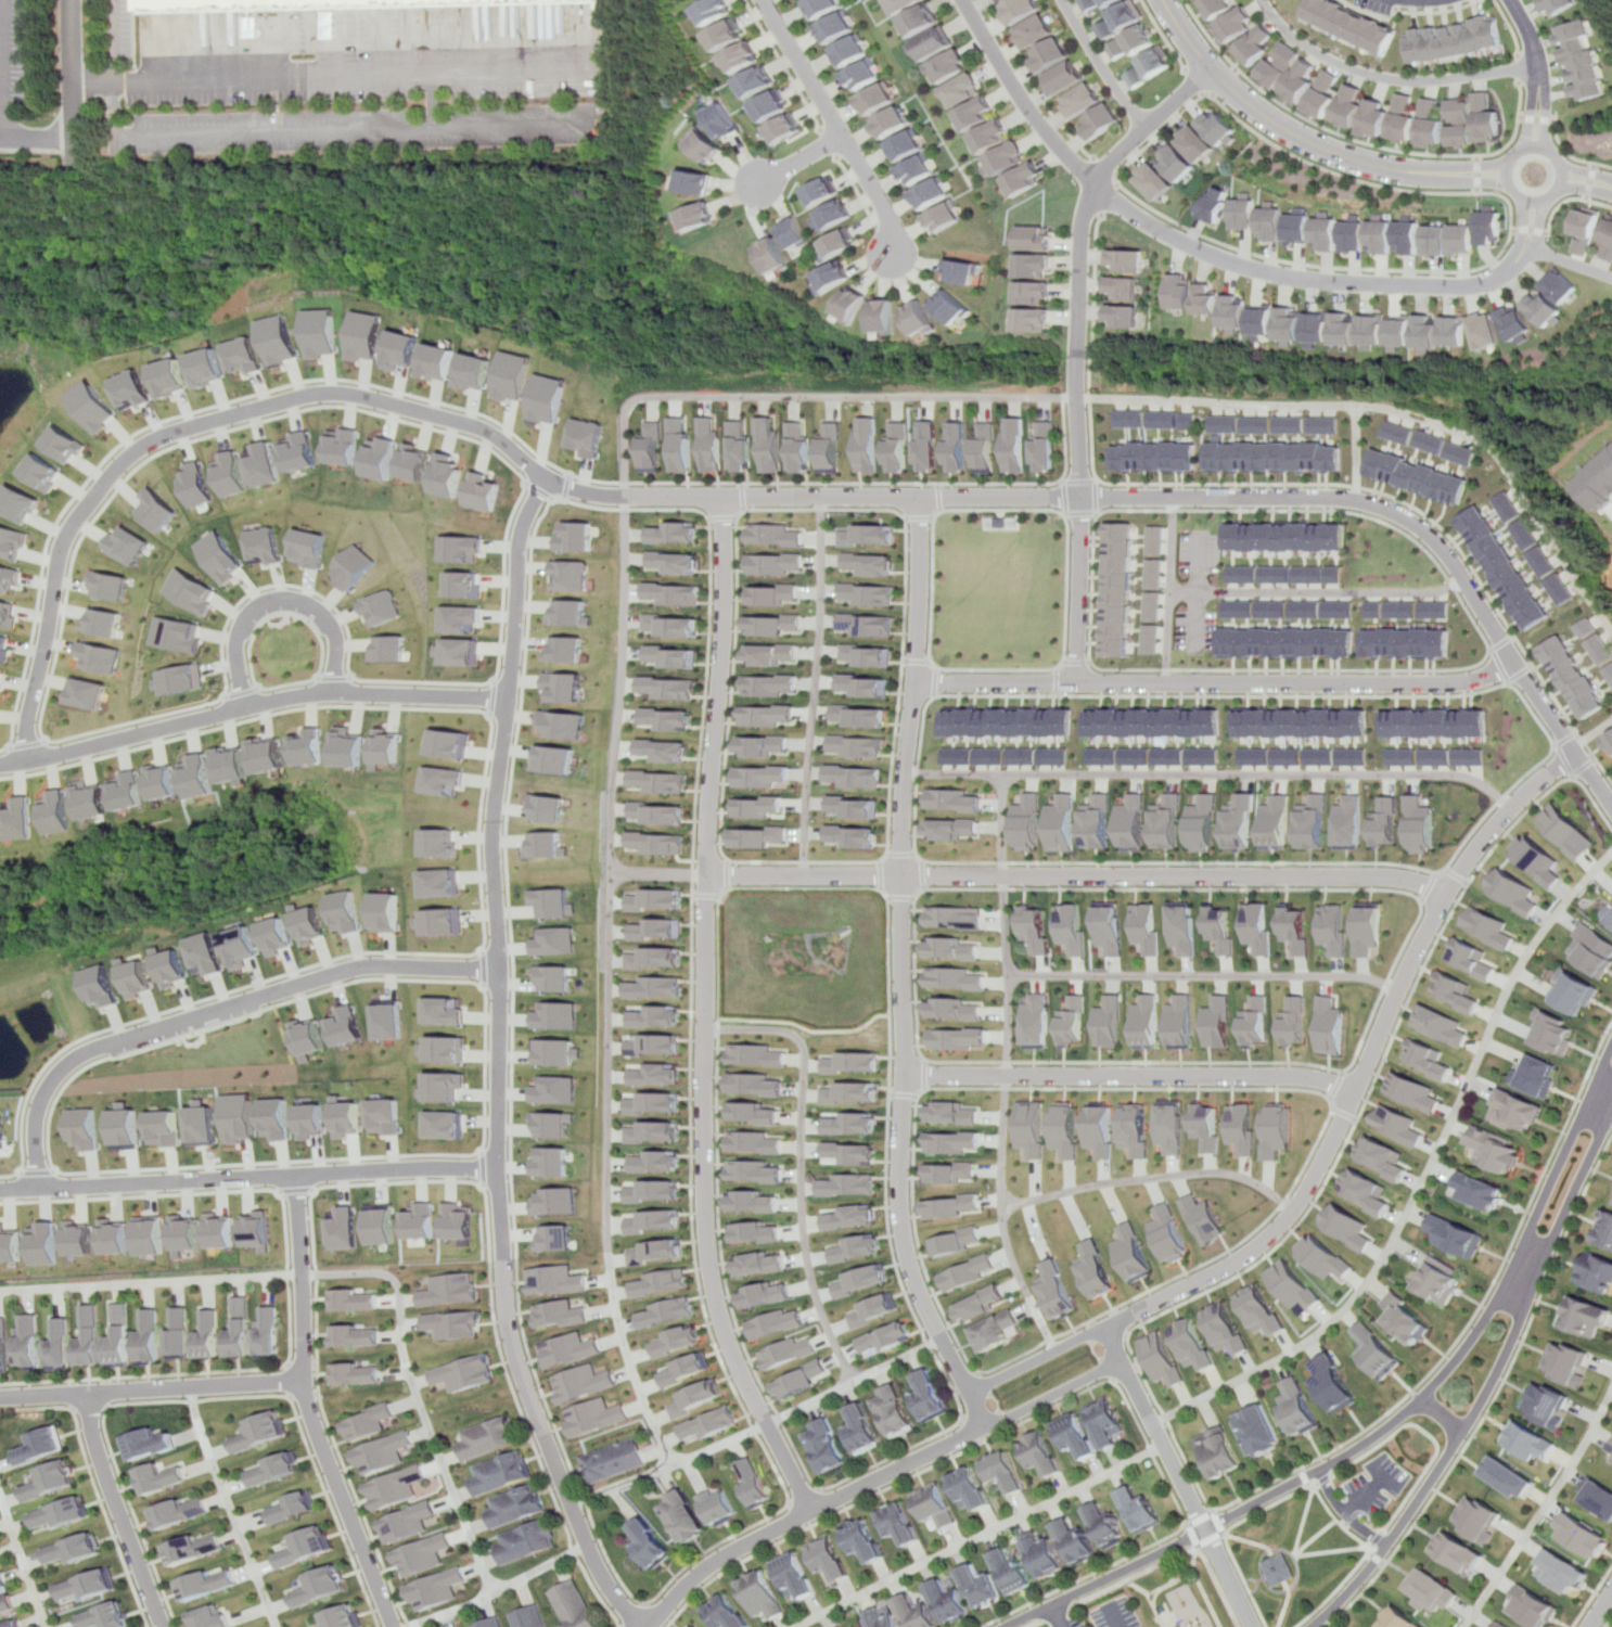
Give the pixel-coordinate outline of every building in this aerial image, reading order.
[(142,13),(603,1),(603,0),(142,0),(142,13)] [(709,27),(735,12),(729,0),(716,0),(700,9),(709,27)] [(814,23),(842,7),(838,0),(808,0),(803,3),(814,23)] [(896,16),(923,0),(886,0),(896,16)] [(1040,10),(1034,0),(1010,0),(1000,5),(1011,26),(1040,10)] [(1086,13),(1102,4),(1105,9),(1119,0),(1078,0),(1086,13)] [(1102,41),(1143,18),(1133,0),(1131,0),(1108,13),(1110,17),(1093,27),(1102,41)] [(1236,10),(1230,1),(1232,0),(1204,0),(1201,2),(1214,23),(1236,10)] [(1303,17),(1311,0),(1330,0),(1395,33),(1383,56),(1303,17)] [(1545,22),(1576,5),(1573,0),(1533,0),(1545,22)] [(939,24),(929,4),(900,20),(911,39),(939,24)] [(1227,44),(1253,28),(1249,23),(1254,18),(1245,5),(1215,25),(1227,44)] [(826,46),(855,29),(844,11),(815,28),(826,46)] [(1054,34),(1042,14),(1012,31),(1024,51),(1054,34)] [(707,36),(740,17),(746,29),(742,31),(747,39),(722,52),(716,42),(713,43),(707,36)] [(1407,33),(1412,63),(1501,49),(1496,18),(1407,33)] [(1570,104),(1603,97),(1587,22),(1553,29),(1570,104)] [(1143,24),(1154,43),(1133,55),(1129,50),(1113,61),(1104,47),(1143,24)] [(913,44),(925,63),(955,46),(943,26),(913,44)] [(1277,40),(1263,26),(1236,53),(1250,67),(1277,40)] [(869,53),(858,35),(830,51),(842,69),(869,53)] [(1026,55),(1038,75),(1069,56),(1057,37),(1026,55)] [(738,74),(764,60),(752,40),(722,57),(728,66),(732,64),(738,74)] [(723,57),(749,43),(747,40),(722,53),(723,57)] [(1302,53),(1276,91),(1262,81),(1264,79),(1257,75),(1272,54),(1275,55),(1284,41),(1302,53)] [(927,65),(939,85),(967,69),(962,63),(965,61),(958,48),(927,65)] [(1136,62),(1138,66),(1124,76),(1131,90),(1170,66),(1159,48),(1136,62)] [(854,93),(883,75),(872,57),(843,76),(854,93)] [(1281,90),(1300,103),(1315,82),(1308,78),(1317,67),(1303,57),(1281,90)] [(1041,78),(1053,98),(1083,80),(1071,61),(1041,78)] [(747,100),(778,82),(767,63),(739,80),(745,90),(742,92),(747,100)] [(1340,92),(1325,119),(1304,108),(1326,68),(1340,77),(1333,89),(1340,92)] [(943,89),(954,108),(980,93),(976,87),(980,85),(971,72),(943,89)] [(867,117),(896,101),(885,82),(857,99),(867,117)] [(1058,102),(1071,121),(1100,103),(1087,82),(1058,102)] [(1347,84),(1362,89),(1356,102),(1364,105),(1354,129),(1346,126),(1345,129),(1338,126),(1340,123),(1332,119),(1347,84)] [(750,106),(755,114),(758,113),(764,123),(789,108),(784,102),(788,101),(780,88),(750,106)] [(1473,93),(1476,142),(1493,141),(1493,136),(1499,136),(1498,112),(1489,112),(1488,91),(1473,93)] [(1410,115),(1415,98),(1398,93),(1389,137),(1396,139),(1395,142),(1403,144),(1405,140),(1411,141),(1417,116),(1410,115)] [(955,113),(967,132),(989,119),(985,113),(994,108),(985,94),(955,113)] [(1391,112),(1382,108),(1384,103),(1370,98),(1358,133),(1369,138),(1371,133),(1382,137),(1391,112)] [(1417,144),(1438,148),(1443,120),(1435,119),(1438,100),(1423,98),(1417,144)] [(1450,146),(1472,145),(1469,101),(1447,102),(1450,146)] [(1086,126),(1082,129),(1090,142),(1118,120),(1105,102),(1082,119),(1086,126)] [(707,113),(722,140),(740,130),(726,103),(707,113)] [(909,124),(899,106),(870,124),(881,141),(909,124)] [(766,128),(777,145),(803,130),(799,125),(802,124),(794,112),(766,128)] [(1219,113),(1213,120),(1207,114),(1197,125),(1220,146),(1226,141),(1230,145),(1238,139),(1233,134),(1238,130),(1219,113)] [(970,136),(981,155),(1005,141),(1001,136),(1008,131),(999,117),(970,136)] [(1201,164),(1216,149),(1192,125),(1177,140),(1201,164)] [(688,144),(711,165),(725,150),(703,129),(688,144)] [(896,164),(924,148),(913,129),(885,145),(896,164)] [(997,177),(1021,164),(1016,157),(1023,153),(1015,140),(985,157),(989,164),(983,168),(988,177),(995,174),(997,177)] [(1179,183),(1195,166),(1173,144),(1161,155),(1164,158),(1159,163),(1179,183)] [(897,170),(907,188),(936,172),(926,154),(897,170)] [(1003,180),(1014,198),(1045,181),(1033,162),(1003,180)] [(1174,188),(1150,164),(1135,179),(1159,203),(1174,188)] [(716,175),(683,168),(679,189),(711,196),(716,175)] [(814,208),(839,193),(828,177),(804,191),(814,208)] [(911,194),(921,212),(950,195),(941,178),(911,194)] [(1216,187),(1229,192),(1225,201),(1228,202),(1225,209),(1228,210),(1225,218),(1221,217),(1218,225),(1198,215),(1207,196),(1210,197),(1212,192),(1214,193),(1216,187)] [(1256,200),(1252,200),(1252,193),(1240,193),(1240,200),(1232,200),(1232,229),(1254,229),(1256,200)] [(814,215),(823,233),(854,217),(844,198),(814,215)] [(719,221),(712,202),(679,213),(686,232),(719,221)] [(963,219),(954,202),(924,218),(934,235),(963,219)] [(1281,241),(1282,208),(1276,208),(1276,202),(1266,202),(1266,208),(1258,208),(1258,236),(1266,236),(1266,242),(1281,241)] [(1500,241),(1501,213),(1496,213),(1496,205),(1486,205),(1486,212),(1477,212),(1477,244),(1493,245),(1493,241),(1500,241)] [(1577,235),(1572,252),(1586,257),(1601,212),(1579,205),(1571,232),(1577,235)] [(1309,215),(1306,215),(1306,208),(1293,207),(1293,215),(1287,214),(1285,245),(1294,245),(1294,242),(1308,243),(1309,215)] [(1336,251),(1336,218),(1330,218),(1330,212),(1320,212),(1320,218),(1314,218),(1313,247),(1320,247),(1320,251),(1336,251)] [(1391,254),(1392,221),(1383,221),(1383,215),(1374,214),(1373,221),(1368,221),(1367,249),(1374,249),(1374,254),(1391,254)] [(1611,260),(1611,215),(1610,214),(1598,243),(1605,245),(1601,256),(1611,260)] [(811,241),(797,215),(780,225),(794,251),(811,241)] [(1341,221),(1340,251),(1364,252),(1365,222),(1360,222),(1360,215),(1351,215),(1351,222),(1341,221)] [(1419,222),(1395,221),(1395,251),(1402,251),(1402,255),(1418,255),(1419,222)] [(1446,225),(1422,225),(1421,254),(1445,255),(1446,225)] [(1449,254),(1472,254),(1473,225),(1450,225),(1449,254)] [(1052,226),(1019,226),(1019,249),(1052,249),(1052,226)] [(824,242),(834,258),(860,244),(850,228),(824,242)] [(759,246),(776,277),(795,267),(778,235),(759,246)] [(1109,272),(1142,272),(1142,251),(1109,251),(1109,272)] [(1052,254),(1016,254),(1016,277),(1052,277),(1052,254)] [(974,285),(976,273),(981,274),(982,265),(947,259),(944,280),(974,285)] [(827,294),(856,279),(846,260),(817,274),(827,294)] [(1578,289),(1558,268),(1541,284),(1562,305),(1578,289)] [(1170,309),(1192,309),(1193,280),(1187,280),(1187,274),(1170,273),(1170,309)] [(1108,299),(1138,300),(1138,279),(1108,278),(1108,299)] [(1016,304),(1050,304),(1050,282),(1016,282),(1016,304)] [(1198,313),(1219,313),(1219,285),(1198,285),(1198,313)] [(841,313),(859,323),(872,295),(854,286),(841,313)] [(973,312),(947,287),(932,303),(959,328),(973,312)] [(1550,332),(1566,316),(1539,289),(1523,305),(1550,332)] [(1224,328),(1230,328),(1230,335),(1241,335),(1241,329),(1246,329),(1246,299),(1240,299),(1240,295),(1225,295),(1224,328)] [(879,333),(892,332),(893,335),(900,335),(898,299),(878,300),(879,333)] [(921,340),(941,330),(924,299),(906,309),(921,340)] [(1496,315),(1517,345),(1535,333),(1514,303),(1496,315)] [(1106,326),(1138,328),(1138,307),(1108,306),(1106,326)] [(1251,338),(1274,340),(1274,307),(1252,306),(1251,338)] [(1279,307),(1278,340),(1301,341),(1302,311),(1294,311),(1294,307),(1279,307)] [(310,310),(312,359),(328,359),(328,355),(342,354),(338,309),(310,310)] [(1050,309),(1015,309),(1015,332),(1050,332),(1050,309)] [(359,310),(350,359),(366,362),(367,358),(380,360),(387,316),(359,310)] [(1329,311),(1306,310),(1305,347),(1317,347),(1317,342),(1328,343),(1329,311)] [(1500,344),(1491,310),(1469,317),(1479,350),(1500,344)] [(1333,312),(1332,344),(1354,345),(1356,313),(1333,312)] [(264,320),(276,369),(291,366),(290,361),(303,358),(292,313),(264,320)] [(1382,347),(1383,315),(1360,313),(1359,346),(1382,347)] [(1415,350),(1436,350),(1436,315),(1415,315),(1415,350)] [(1464,345),(1464,316),(1442,316),(1442,346),(1464,345)] [(1409,317),(1387,317),(1387,349),(1409,349),(1409,317)] [(397,330),(387,369),(404,373),(406,364),(419,368),(426,336),(397,330)] [(229,344),(238,373),(251,369),(253,375),(268,371),(258,335),(229,344)] [(434,343),(425,377),(439,381),(440,379),(453,382),(461,350),(434,343)] [(192,355),(201,389),(217,386),(216,382),(228,379),(220,348),(192,355)] [(511,349),(498,398),(514,401),(515,398),(527,401),(539,358),(511,349)] [(471,350),(462,386),(477,390),(478,386),(491,389),(499,359),(471,350)] [(155,366),(165,400),(180,396),(179,393),(192,389),(183,357),(155,366)] [(114,380),(127,411),(141,405),(143,408),(157,402),(142,368),(114,380)] [(545,372),(532,421),(548,425),(549,420),(561,423),(573,380),(545,372)] [(69,396),(97,435),(110,426),(107,423),(118,415),(93,380),(69,396)] [(1114,410),(1143,411),(1143,428),(1114,427),(1114,410)] [(1147,411),(1148,428),(1176,428),(1176,411),(1147,411)] [(1179,413),(1180,431),(1195,431),(1195,413),(1179,413)] [(1210,415),(1210,433),(1238,433),(1238,415),(1210,415)] [(579,417),(572,447),(586,451),(585,456),(600,460),(610,425),(579,417)] [(701,418),(701,435),(703,435),(703,472),(722,472),(721,432),(717,432),(717,417),(701,418)] [(1308,417),(1308,434),(1336,434),(1336,417),(1308,417)] [(670,418),(670,435),(675,435),(674,472),(693,473),(694,434),(688,434),(689,418),(670,418)] [(759,418),(758,435),(763,435),(762,473),(781,473),(782,431),(776,431),(776,418),(759,418)] [(875,418),(856,418),(856,472),(875,472),(875,418)] [(1022,419),(1002,419),(1002,473),(1022,473),(1022,419)] [(916,472),(934,472),(934,420),(916,420),(916,472)] [(1384,420),(1411,430),(1406,446),(1378,436),(1384,420)] [(730,421),(730,439),(732,439),(732,469),(735,469),(735,472),(747,472),(747,469),(752,469),(752,436),(747,436),(747,421),(730,421)] [(648,422),(649,438),(643,438),(644,473),(662,473),(661,439),(664,439),(664,423),(648,422)] [(789,422),(789,440),(791,440),(791,472),(811,471),(810,437),(805,437),(805,422),(789,422)] [(820,437),(820,470),(839,470),(839,440),(842,440),(842,422),(827,422),(827,437),(820,437)] [(885,472),(906,472),(906,422),(885,422),(885,472)] [(944,472),(964,472),(964,422),(945,422),(944,472)] [(973,433),(973,473),(993,473),(993,422),(980,422),(980,433),(973,433)] [(1052,422),(1034,422),(1034,472),(1052,472),(1052,422)] [(59,425),(44,445),(68,462),(76,453),(80,457),(88,446),(59,425)] [(330,430),(327,463),(356,466),(359,430),(342,427),(341,431),(330,430)] [(281,441),(291,473),(318,465),(308,430),(292,435),(293,438),(281,441)] [(1416,430),(1443,439),(1437,456),(1410,446),(1416,430)] [(1305,443),(1304,434),(1286,435),(1286,443),(1305,443)] [(372,438),(363,475),(388,482),(399,440),(383,436),(382,441),(372,438)] [(271,440),(283,482),(256,489),(246,453),(256,451),(254,445),(271,440)] [(408,441),(399,476),(424,483),(432,452),(420,449),(421,445),(408,441)] [(1445,441),(1473,451),(1468,467),(1441,458),(1445,441)] [(1194,472),(1195,443),(1112,443),(1111,471),(1194,472)] [(1206,471),(1340,472),(1340,444),(1206,443),(1206,471)] [(1573,484),(1611,446),(1611,505),(1603,514),(1573,484)] [(236,450),(248,490),(223,498),(213,463),(223,461),(221,454),(236,450)] [(1466,481),(1371,450),(1362,477),(1458,507),(1466,481)] [(443,451),(432,492),(457,499),(465,469),(461,467),(462,464),(457,462),(459,456),(443,451)] [(38,452),(22,474),(50,495),(57,484),(55,483),(64,471),(38,452)] [(179,478),(189,509),(213,500),(200,461),(185,465),(188,472),(181,474),(182,477),(179,478)] [(475,471),(466,505),(495,513),(502,484),(488,479),(489,474),(475,471)] [(0,505),(0,511),(26,524),(33,512),(36,513),(42,500),(11,484),(0,505)] [(144,485),(174,513),(154,534),(131,512),(140,502),(135,497),(144,485)] [(1492,500),(1507,523),(1521,514),(1506,490),(1492,500)] [(1551,619),(1480,505),(1456,521),(1528,633),(1551,619)] [(1525,551),(1539,541),(1524,517),(1510,527),(1525,551)] [(591,522),(590,552),(554,551),(555,534),(560,534),(560,527),(562,527),(563,522),(591,522)] [(647,528),(647,543),(664,545),(664,542),(695,543),(696,523),(665,522),(665,528),(647,528)] [(745,523),(744,543),(782,545),(782,547),(798,547),(799,531),(786,531),(786,524),(745,523)] [(1344,523),(1228,523),(1228,552),(1344,552),(1344,523)] [(246,526),(252,564),(266,562),(267,564),(281,562),(276,527),(263,529),(261,524),(246,526)] [(16,561),(21,547),(25,548),(29,534),(0,525),(0,556),(16,561)] [(116,525),(143,542),(128,566),(113,556),(98,547),(107,533),(111,535),(116,525)] [(1102,525),(1102,659),(1130,659),(1130,525),(1102,525)] [(835,529),(835,547),(854,548),(855,542),(891,543),(891,526),(853,526),(853,530),(835,529)] [(1146,526),(1147,656),(1163,656),(1163,527),(1146,526)] [(291,560),(303,563),(302,566),(317,571),(325,535),(297,527),(291,560)] [(193,546),(219,587),(233,578),(230,574),(241,566),(218,529),(193,546)] [(442,536),(440,562),(477,563),(478,553),(483,553),(484,537),(442,536)] [(353,545),(372,562),(343,593),(332,582),(336,577),(332,573),(334,569),(332,567),(353,545)] [(1558,568),(1541,546),(1527,554),(1543,578),(1558,568)] [(647,551),(645,568),(660,568),(660,574),(693,575),(694,554),(664,554),(664,551),(647,551)] [(840,552),(840,568),(853,568),(853,575),(886,575),(886,556),(858,555),(858,553),(840,552)] [(744,554),(744,574),(784,575),(784,569),(799,569),(799,553),(779,553),(779,555),(744,554)] [(586,591),(587,562),(552,561),(551,576),(554,576),(554,590),(586,591)] [(2,592),(2,591),(9,592),(10,585),(16,586),(20,571),(0,566),(0,592),(2,592)] [(1231,584),(1261,584),(1261,566),(1231,566),(1231,584)] [(1327,567),(1296,566),(1296,584),(1327,584),(1327,567)] [(174,567),(157,592),(200,618),(207,604),(204,602),(212,590),(174,567)] [(1293,567),(1264,567),(1264,584),(1293,584),(1293,567)] [(1329,567),(1329,584),(1344,584),(1344,567),(1329,567)] [(121,577),(116,602),(87,595),(90,582),(85,581),(87,569),(121,577)] [(448,573),(478,574),(478,586),(483,586),(483,599),(447,598),(448,573)] [(1575,597),(1560,573),(1546,581),(1561,606),(1575,597)] [(641,582),(641,599),(655,599),(655,604),(695,606),(696,587),(660,585),(660,582),(641,582)] [(743,586),(742,605),(780,606),(780,600),(792,600),(793,584),(775,582),(775,588),(743,586)] [(835,582),(835,599),(849,599),(849,605),(886,606),(887,588),(852,586),(852,584),(835,582)] [(351,603),(384,589),(396,616),(370,627),(364,615),(358,618),(351,603)] [(554,600),(585,601),(584,617),(591,617),(591,627),(549,626),(550,612),(554,612),(554,600)] [(9,628),(10,617),(7,617),(10,603),(0,601),(0,626),(9,628)] [(1230,602),(1230,619),(1259,618),(1259,601),(1230,602)] [(1262,602),(1263,619),(1291,619),(1291,601),(1262,602)] [(1294,602),(1295,618),(1325,618),(1323,601),(1294,602)] [(1327,602),(1328,619),(1357,619),(1357,602),(1327,602)] [(1370,602),(1370,619),(1386,619),(1386,602),(1370,602)] [(1390,602),(1390,619),(1419,619),(1419,602),(1390,602)] [(1422,618),(1451,619),(1451,602),(1422,602),(1422,618)] [(439,605),(438,633),(475,635),(476,624),(482,624),(482,606),(439,605)] [(115,613),(110,639),(76,631),(78,618),(82,619),(85,606),(115,613)] [(742,615),(742,635),(781,637),(781,629),(797,629),(797,614),(779,613),(779,617),(742,615)] [(834,613),(834,630),(847,630),(847,637),(887,637),(887,617),(852,616),(852,613),(834,613)] [(641,614),(641,630),(655,630),(655,638),(695,638),(695,618),(658,618),(658,614),(641,614)] [(150,615),(144,644),(191,654),(194,639),(191,638),(194,625),(150,615)] [(1576,627),(1584,639),(1598,630),(1589,617),(1576,627)] [(1361,629),(1361,658),(1228,657),(1229,630),(1361,629)] [(1456,630),(1457,658),(1369,657),(1370,630),(1456,630)] [(1602,667),(1611,660),(1611,651),(1600,632),(1586,642),(1602,667)] [(368,637),(398,636),(399,662),(382,663),(363,663),(363,650),(369,649),(368,637)] [(553,637),(584,637),(583,663),(548,662),(549,654),(552,654),(553,637)] [(1562,637),(1540,651),(1586,721),(1609,706),(1562,637)] [(443,639),(478,640),(478,666),(442,665),(442,657),(435,657),(435,645),(443,645),(443,639)] [(115,650),(110,676),(74,668),(76,658),(69,657),(73,640),(115,650)] [(837,643),(837,659),(850,659),(850,666),(887,667),(887,649),(856,649),(856,644),(837,643)] [(645,644),(644,661),(657,661),(657,668),(692,668),(692,650),(662,650),(662,645),(645,644)] [(743,644),(743,665),(779,666),(779,661),(793,661),(793,644),(775,644),(775,645),(743,644)] [(155,672),(191,664),(197,689),(162,697),(159,690),(153,692),(151,681),(157,679),(155,672)] [(1611,683),(1611,665),(1603,670),(1611,683)] [(549,672),(584,674),(583,703),(551,702),(551,691),(548,691),(549,672)] [(837,674),(837,689),(852,690),(852,696),(883,697),(884,678),(855,678),(855,674),(837,674)] [(741,676),(741,696),(781,696),(782,691),(795,691),(795,676),(778,675),(778,677),(741,676)] [(103,684),(99,710),(65,704),(69,677),(103,684)] [(639,677),(638,693),(653,693),(653,699),(693,701),(693,680),(656,679),(656,677),(639,677)] [(832,704),(832,720),(847,720),(847,727),(884,727),(884,708),(849,709),(849,704),(832,704)] [(740,706),(739,727),(780,728),(780,720),(794,721),(795,705),(777,705),(777,707),(740,706)] [(643,707),(643,725),(661,725),(661,731),(691,731),(691,712),(662,710),(661,708),(643,707)] [(1090,707),(1090,736),(1225,736),(1225,707),(1090,707)] [(1076,708),(942,708),(942,736),(1076,738),(1076,708)] [(547,709),(588,714),(586,741),(555,738),(556,733),(551,732),(551,727),(545,727),(547,709)] [(1376,710),(1376,739),(1241,739),(1241,709),(1376,710)] [(1486,709),(1486,738),(1386,739),(1386,710),(1486,709)] [(336,726),(336,767),(366,767),(366,735),(354,735),(354,726),(336,726)] [(292,735),(296,767),(324,763),(321,727),(306,729),(307,733),(292,735)] [(378,728),(376,771),(385,771),(386,763),(402,764),(404,733),(392,732),(392,728),(378,728)] [(437,729),(476,733),(473,760),(434,756),(437,729)] [(831,734),(831,751),(844,751),(844,758),(883,758),(884,739),(848,738),(848,734),(831,734)] [(1608,752),(1610,750),(1611,753),(1611,734),(1601,741),(1608,752)] [(739,736),(739,756),(775,757),(775,752),(790,752),(790,736),(770,735),(769,738),(739,736)] [(251,741),(258,774),(286,768),(279,739),(263,743),(261,739),(251,741)] [(641,739),(641,755),(655,755),(654,760),(689,761),(690,743),(658,742),(658,739),(641,739)] [(542,744),(580,750),(577,776),(539,771),(542,744)] [(214,748),(222,784),(250,778),(242,747),(228,751),(227,746),(214,748)] [(974,747),(945,747),(945,766),(974,766),(974,747)] [(1007,747),(978,747),(978,766),(1007,766),(1007,747)] [(1455,748),(1456,767),(1485,767),(1485,750),(1455,748)] [(1422,750),(1423,766),(1454,766),(1453,750),(1422,750)] [(181,765),(191,799),(215,793),(204,753),(190,757),(192,763),(181,765)] [(144,767),(154,803),(178,795),(170,765),(159,768),(158,764),(144,767)] [(830,765),(830,781),(843,782),(843,787),(884,789),(884,769),(848,768),(848,766),(830,765)] [(430,766),(426,792),(462,797),(463,786),(470,787),(472,771),(430,766)] [(739,767),(739,787),(778,789),(778,782),(793,782),(793,766),(776,766),(776,768),(739,767)] [(108,780),(117,812),(145,805),(136,769),(119,773),(120,777),(108,780)] [(638,770),(637,786),(650,786),(650,793),(689,794),(689,773),(655,772),(655,770),(638,770)] [(73,783),(80,822),(108,816),(102,783),(89,786),(88,780),(73,783)] [(39,798),(48,835),(74,829),(63,787),(48,791),(50,797),(39,798)] [(932,789),(932,809),(968,809),(968,811),(986,812),(987,796),(972,796),(972,790),(932,789)] [(1019,804),(1019,847),(1024,847),(1024,851),(1039,851),(1039,846),(1045,846),(1045,812),(1047,812),(1047,793),(1029,793),(1029,804),(1019,804)] [(1053,805),(1053,851),(1078,851),(1078,814),(1082,814),(1080,793),(1065,794),(1065,805),(1053,805)] [(1124,805),(1124,846),(1149,847),(1149,814),(1151,814),(1152,794),(1136,793),(1136,805),(1124,805)] [(1160,804),(1160,848),(1184,848),(1184,815),(1188,815),(1188,793),(1172,794),(1172,804),(1160,804)] [(1302,805),(1302,848),(1326,848),(1326,812),(1329,812),(1329,793),(1314,793),(1314,805),(1302,805)] [(3,804),(7,841),(34,837),(29,794),(13,796),(14,803),(3,804)] [(536,794),(572,798),(568,823),(538,819),(539,807),(535,807),(536,794)] [(1088,804),(1088,848),(1113,848),(1113,811),(1117,811),(1116,794),(1100,794),(1100,805),(1088,804)] [(1205,794),(1223,794),(1223,811),(1220,811),(1220,847),(1215,847),(1215,853),(1201,853),(1201,846),(1195,846),(1195,805),(1205,805),(1205,794)] [(1231,847),(1256,847),(1256,794),(1243,794),(1243,805),(1231,805),(1231,847)] [(1267,804),(1267,846),(1291,846),(1291,836),(1292,836),(1292,794),(1276,795),(1276,804),(1267,804)] [(1339,804),(1338,846),(1361,847),(1361,835),(1364,835),(1364,794),(1346,794),(1346,805),(1339,804)] [(1407,794),(1407,814),(1409,814),(1410,848),(1413,848),(1413,854),(1429,854),(1429,848),(1434,848),(1434,807),(1424,807),(1424,794),(1407,794)] [(738,799),(738,817),(775,818),(775,812),(789,812),(789,796),(769,796),(769,800),(738,799)] [(1373,814),(1373,847),(1386,847),(1386,843),(1397,843),(1397,815),(1399,815),(1400,796),(1384,796),(1383,814),(1373,814)] [(882,818),(882,798),(834,798),(834,812),(846,812),(846,818),(882,818)] [(636,802),(637,818),(651,818),(651,824),(689,825),(690,807),(653,806),(653,802),(636,802)] [(1534,820),(1575,862),(1586,850),(1594,843),(1551,802),(1534,820)] [(933,820),(933,840),(965,841),(965,834),(981,835),(982,819),(962,818),(962,820),(933,820)] [(739,829),(739,847),(775,847),(775,842),(792,842),(792,827),(773,827),(773,830),(739,829)] [(428,828),(428,858),(464,858),(464,844),(461,844),(461,828),(428,828)] [(881,828),(833,828),(833,846),(881,846),(881,828)] [(636,831),(636,847),(650,848),(650,854),(688,855),(690,836),(653,834),(653,832),(636,831)] [(533,846),(533,859),(576,857),(576,847),(566,848),(565,832),(537,833),(537,845),(533,846)] [(1560,866),(1527,834),(1511,850),(1551,889),(1563,877),(1556,870),(1560,866)] [(427,870),(430,898),(468,895),(465,867),(427,870)] [(1531,899),(1537,889),(1501,868),(1487,889),(1533,919),(1541,906),(1531,899)] [(332,894),(338,931),(349,928),(350,935),(366,933),(357,888),(332,894)] [(376,889),(378,933),(402,933),(402,891),(376,889)] [(535,892),(574,889),(575,905),(581,905),(583,914),(575,915),(575,918),(543,920),(542,907),(536,907),(535,892)] [(634,911),(652,911),(652,907),(688,908),(688,891),(649,889),(649,895),(634,895),(634,911)] [(1097,901),(1098,948),(1105,948),(1105,957),(1122,957),(1121,919),(1118,919),(1117,902),(1097,901)] [(294,906),(307,948),(320,944),(319,940),(330,937),(320,906),(306,911),(303,902),(294,906)] [(1174,902),(1174,947),(1182,947),(1182,957),(1198,956),(1198,918),(1195,918),(1195,902),(1174,902)] [(1249,902),(1250,944),(1261,944),(1261,956),(1276,956),(1276,930),(1271,930),(1271,904),(1249,902)] [(1601,913),(1611,925),(1611,903),(1601,913)] [(1134,904),(1134,944),(1144,944),(1144,957),(1161,957),(1160,930),(1157,930),(1156,904),(1134,904)] [(1021,905),(1021,939),(1033,939),(1032,956),(1048,957),(1049,937),(1045,937),(1046,910),(1034,909),(1035,906),(1021,905)] [(1059,905),(1059,945),(1067,945),(1067,956),(1085,957),(1085,931),(1078,931),(1079,905),(1059,905)] [(1211,905),(1211,940),(1221,940),(1221,957),(1237,957),(1237,939),(1234,939),(1234,911),(1224,911),(1224,905),(1211,905)] [(1289,905),(1288,941),(1300,941),(1300,956),(1315,956),(1315,939),(1312,939),(1312,910),(1298,910),(1298,906),(1289,905)] [(1327,905),(1326,945),(1338,945),(1336,958),(1353,959),(1354,932),(1349,932),(1351,905),(1327,905)] [(1475,905),(1466,925),(1488,937),(1486,940),(1511,952),(1518,937),(1506,932),(1510,922),(1475,905)] [(930,906),(930,927),(983,930),(983,908),(930,906)] [(1362,906),(1362,957),(1378,957),(1378,947),(1385,947),(1385,906),(1362,906)] [(428,910),(431,936),(470,934),(468,907),(428,910)] [(260,917),(273,958),(285,955),(284,951),(296,948),(286,918),(281,920),(278,911),(260,917)] [(637,940),(655,940),(655,937),(681,937),(682,919),(653,919),(653,923),(637,923),(637,940)] [(1611,965),(1611,941),(1585,922),(1573,938),(1582,944),(1572,958),(1602,979),(1611,965)] [(226,933),(238,972),(252,968),(250,960),(263,956),(253,925),(226,933)] [(539,956),(580,953),(579,927),(543,930),(545,939),(537,939),(539,956)] [(189,938),(200,975),(212,972),(213,976),(228,972),(216,932),(189,938)] [(927,936),(927,958),(959,958),(959,961),(976,961),(976,945),(963,945),(963,937),(927,936)] [(1460,936),(1455,947),(1458,948),(1453,959),(1480,973),(1477,976),(1493,984),(1500,969),(1486,961),(1492,952),(1460,936)] [(630,969),(649,970),(649,966),(686,969),(687,949),(648,947),(647,955),(630,953),(630,969)] [(158,955),(168,990),(180,987),(179,983),(191,979),(182,948),(158,955)] [(121,963),(135,1001),(145,997),(144,994),(156,990),(146,961),(133,965),(131,960),(121,963)] [(85,972),(111,964),(121,1004),(108,1008),(106,1003),(100,1004),(99,1000),(95,1001),(85,972)] [(540,966),(574,966),(574,992),(543,991),(543,978),(540,978),(540,966)] [(926,968),(926,987),(963,988),(963,990),(981,990),(981,975),(967,975),(967,969),(926,968)] [(1552,1001),(1578,1016),(1586,1003),(1591,1008),(1601,989),(1565,968),(1558,982),(1563,984),(1552,1001)] [(1444,970),(1440,979),(1443,981),(1437,991),(1462,1003),(1460,1008),(1477,1016),(1484,1002),(1470,996),(1475,985),(1444,970)] [(629,998),(686,999),(687,977),(645,976),(644,983),(630,982),(629,998)] [(1018,1003),(1019,1048),(1041,1047),(1040,994),(1026,994),(1027,1003),(1018,1003)] [(1131,1003),(1131,1049),(1153,1048),(1153,1029),(1156,1029),(1156,994),(1139,994),(1139,1003),(1131,1003)] [(1091,1007),(1092,1047),(1114,1047),(1114,1021),(1117,1021),(1117,995),(1102,995),(1103,1007),(1091,1007)] [(1167,1003),(1167,1049),(1190,1049),(1190,1034),(1191,1034),(1192,995),(1176,995),(1176,1004),(1167,1003)] [(1205,1007),(1205,1047),(1227,1047),(1227,1021),(1231,1021),(1231,995),(1215,995),(1215,1007),(1205,1007)] [(1321,995),(1319,1012),(1322,1012),(1318,1052),(1341,1055),(1347,1009),(1336,1008),(1339,997),(1321,995)] [(428,996),(427,1024),(469,1026),(469,1009),(465,1008),(465,998),(428,996)] [(1053,1010),(1053,1045),(1065,1045),(1065,1040),(1078,1040),(1077,1013),(1080,1013),(1080,996),(1064,996),(1064,1010),(1053,1010)] [(1241,1010),(1241,1048),(1254,1048),(1254,1041),(1264,1041),(1264,1014),(1269,1014),(1268,996),(1253,996),(1253,1011),(1241,1010)] [(929,997),(929,1017),(958,1017),(958,1021),(975,1021),(975,1004),(961,1004),(961,998),(929,997)] [(1281,1012),(1281,1046),(1293,1046),(1293,1042),(1305,1042),(1306,1014),(1308,1014),(1308,997),(1291,997),(1291,1012),(1281,1012)] [(375,1001),(378,1040),(404,1039),(402,1000),(375,1001)] [(1425,1001),(1415,1024),(1427,1029),(1425,1032),(1462,1049),(1469,1034),(1459,1029),(1463,1022),(1425,1001)] [(545,1002),(580,1004),(579,1029),(539,1027),(539,1014),(545,1014),(545,1002)] [(354,1003),(364,1038),(337,1047),(329,1020),(338,1016),(336,1009),(354,1003)] [(635,1028),(653,1028),(653,1026),(682,1026),(682,1005),(654,1005),(654,1012),(635,1011),(635,1028)] [(1530,1041),(1551,1053),(1553,1050),(1565,1056),(1574,1040),(1569,1038),(1573,1029),(1565,1026),(1568,1021),(1540,1007),(1534,1019),(1540,1022),(1530,1041)] [(316,1020),(325,1049),(310,1054),(312,1062),(304,1064),(291,1024),(302,1020),(304,1024),(316,1020)] [(927,1028),(926,1049),(967,1051),(967,1045),(981,1045),(982,1028),(963,1027),(963,1029),(927,1028)] [(630,1056),(648,1056),(648,1052),(685,1053),(685,1035),(645,1034),(645,1041),(630,1041),(630,1056)] [(431,1036),(470,1037),(469,1063),(431,1062),(432,1055),(423,1054),(423,1045),(432,1045),(431,1036)] [(1412,1037),(1408,1048),(1411,1049),(1406,1060),(1432,1072),(1431,1075),(1447,1082),(1453,1068),(1440,1063),(1445,1052),(1412,1037)] [(538,1039),(576,1040),(576,1049),(585,1049),(585,1059),(576,1060),(575,1066),(537,1066),(538,1039)] [(732,1043),(732,1064),(768,1064),(768,1067),(785,1067),(785,1051),(772,1051),(772,1045),(732,1043)] [(823,1058),(823,1074),(840,1074),(840,1072),(877,1072),(877,1059),(874,1059),(874,1053),(839,1052),(837,1059),(823,1058)] [(1508,1082),(1546,1100),(1555,1081),(1549,1079),(1556,1065),(1528,1053),(1521,1073),(1513,1069),(1508,1082)] [(631,1085),(650,1086),(650,1085),(679,1086),(680,1080),(682,1080),(683,1069),(673,1069),(674,1064),(651,1063),(651,1071),(632,1069),(631,1085)] [(1395,1069),(1385,1091),(1396,1096),(1395,1098),(1432,1115),(1438,1100),(1430,1096),(1433,1088),(1395,1069)] [(430,1073),(469,1074),(469,1090),(462,1090),(461,1103),(430,1102),(430,1098),(422,1097),(423,1088),(428,1088),(430,1073)] [(730,1073),(730,1093),(767,1093),(767,1096),(785,1096),(785,1080),(770,1080),(770,1075),(730,1073)] [(541,1076),(579,1078),(578,1103),(536,1102),(536,1087),(542,1087),(541,1076)] [(821,1088),(821,1104),(839,1104),(839,1101),(877,1102),(877,1084),(836,1082),(836,1088),(821,1088)] [(1544,1110),(1532,1133),(1522,1128),(1519,1136),(1487,1119),(1493,1107),(1489,1105),(1499,1086),(1544,1110)] [(628,1114),(647,1115),(647,1111),(681,1113),(680,1093),(643,1092),(644,1099),(628,1099),(628,1114)] [(255,1093),(257,1139),(244,1139),(244,1143),(229,1144),(226,1096),(255,1093)] [(361,1102),(363,1133),(350,1135),(350,1138),(338,1139),(336,1096),(346,1096),(346,1103),(361,1102)] [(291,1098),(294,1141),(278,1142),(277,1137),(267,1137),(265,1100),(291,1098)] [(400,1099),(402,1135),(386,1136),(386,1132),(374,1132),(372,1101),(400,1099)] [(1015,1101),(1015,1148),(1026,1148),(1026,1160),(1042,1160),(1042,1142),(1039,1142),(1039,1101),(1015,1101)] [(1155,1101),(1155,1145),(1163,1145),(1163,1155),(1181,1155),(1181,1101),(1155,1101)] [(1189,1101),(1190,1138),(1202,1138),(1202,1154),(1217,1153),(1217,1136),(1214,1136),(1213,1107),(1201,1107),(1201,1101),(1189,1101)] [(731,1120),(731,1102),(766,1103),(766,1109),(781,1110),(781,1126),(762,1126),(762,1122),(731,1120)] [(925,1106),(925,1122),(956,1122),(956,1125),(974,1125),(974,1109),(960,1109),(960,1102),(932,1102),(932,1106),(925,1106)] [(1262,1102),(1262,1143),(1259,1143),(1259,1161),(1275,1161),(1275,1149),(1287,1149),(1287,1107),(1283,1107),(1283,1102),(1262,1102)] [(1379,1103),(1368,1124),(1392,1137),(1392,1138),(1415,1150),(1423,1135),(1410,1128),(1415,1119),(1379,1103)] [(325,1104),(328,1136),(316,1136),(316,1140),(303,1140),(300,1105),(325,1104)] [(1050,1104),(1050,1150),(1060,1149),(1061,1161),(1077,1161),(1077,1142),(1074,1142),(1074,1104),(1050,1104)] [(1085,1148),(1085,1104),(1110,1104),(1110,1143),(1112,1143),(1112,1160),(1095,1160),(1095,1148),(1085,1148)] [(1226,1104),(1226,1143),(1237,1143),(1237,1156),(1252,1157),(1252,1130),(1249,1130),(1250,1104),(1226,1104)] [(1121,1105),(1120,1149),(1133,1149),(1131,1160),(1148,1160),(1148,1142),(1144,1142),(1144,1105),(1121,1105)] [(216,1106),(218,1145),(191,1146),(189,1107),(216,1106)] [(99,1109),(102,1151),(86,1151),(86,1145),(79,1145),(79,1141),(75,1141),(73,1110),(99,1109)] [(140,1110),(141,1149),(117,1150),(114,1111),(140,1110)] [(179,1111),(182,1146),(165,1148),(165,1143),(153,1144),(151,1113),(179,1111)] [(468,1113),(466,1139),(428,1138),(428,1112),(468,1113)] [(535,1112),(577,1113),(577,1124),(571,1124),(571,1139),(538,1138),(539,1125),(535,1125),(535,1112)] [(824,1117),(823,1135),(844,1136),(844,1132),(874,1133),(874,1117),(870,1117),(871,1113),(843,1112),(843,1118),(824,1117)] [(626,1143),(644,1143),(644,1140),(681,1141),(681,1123),(641,1122),(641,1127),(627,1127),(626,1143)] [(1523,1149),(1511,1178),(1474,1162),(1480,1151),(1464,1144),(1471,1127),(1523,1149)] [(729,1130),(729,1151),(765,1151),(765,1154),(783,1154),(783,1139),(769,1139),(769,1132),(729,1130)] [(922,1132),(922,1152),(963,1153),(963,1149),(976,1149),(977,1132),(960,1131),(960,1133),(922,1132)] [(1364,1133),(1353,1156),(1385,1174),(1384,1176),(1399,1183),(1407,1169),(1397,1165),(1403,1153),(1364,1133)] [(824,1142),(824,1158),(843,1158),(842,1165),(872,1165),(873,1144),(824,1142)] [(537,1148),(570,1149),(568,1178),(533,1177),(534,1161),(537,1161),(537,1148)] [(630,1173),(650,1173),(650,1170),(677,1171),(678,1151),(647,1150),(647,1157),(630,1156),(630,1173)] [(728,1161),(728,1181),(765,1181),(765,1183),(782,1183),(782,1167),(769,1167),(769,1162),(728,1161)] [(921,1163),(920,1182),(958,1183),(958,1177),(972,1177),(972,1162),(954,1161),(954,1164),(921,1163)] [(1348,1166),(1335,1189),(1369,1207),(1367,1209),(1383,1218),(1392,1203),(1382,1199),(1387,1188),(1348,1166)] [(1460,1190),(1457,1200),(1497,1213),(1506,1187),(1458,1171),(1453,1188),(1460,1190)] [(819,1180),(819,1196),(837,1196),(837,1194),(875,1194),(874,1175),(833,1175),(833,1180),(819,1180)] [(626,1203),(643,1203),(644,1199),(680,1200),(680,1181),(642,1180),(642,1187),(626,1187),(626,1203)] [(545,1189),(576,1188),(577,1214),(535,1216),(535,1202),(541,1202),(540,1193),(545,1193),(545,1189)] [(730,1195),(730,1212),(760,1212),(760,1213),(780,1213),(779,1196),(764,1196),(764,1191),(737,1192),(737,1195),(730,1195)] [(922,1200),(924,1220),(962,1216),(961,1210),(976,1208),(975,1193),(958,1194),(958,1197),(922,1200)] [(1179,1200),(1191,1224),(1194,1221),(1205,1245),(1226,1235),(1208,1201),(1199,1205),(1193,1193),(1179,1200)] [(1333,1201),(1320,1222),(1352,1242),(1351,1245),(1365,1254),(1373,1241),(1362,1234),(1369,1224),(1333,1201)] [(404,1212),(405,1240),(434,1239),(432,1202),(414,1203),(415,1210),(404,1212)] [(1153,1208),(1157,1219),(1148,1224),(1165,1260),(1170,1258),(1173,1264),(1187,1257),(1185,1253),(1189,1251),(1166,1202),(1153,1208)] [(367,1205),(369,1245),(395,1244),(392,1203),(367,1205)] [(444,1203),(443,1239),(472,1240),(472,1206),(460,1206),(460,1203),(444,1203)] [(823,1214),(826,1230),(843,1229),(843,1227),(873,1225),(871,1204),(841,1206),(841,1213),(823,1214)] [(330,1250),(357,1250),(355,1206),(337,1207),(337,1214),(328,1214),(330,1250)] [(627,1234),(644,1234),(644,1230),(681,1228),(680,1208),(640,1212),(641,1218),(626,1218),(627,1234)] [(1605,1208),(1611,1211),(1611,1248),(1594,1241),(1605,1208)] [(243,1215),(244,1246),(259,1245),(260,1254),(270,1253),(268,1209),(255,1210),(255,1215),(243,1215)] [(1475,1260),(1486,1234),(1434,1212),(1422,1238),(1475,1260)] [(206,1214),(208,1248),(232,1247),(231,1216),(218,1217),(218,1213),(206,1214)] [(170,1216),(172,1257),(182,1257),(181,1250),(199,1250),(196,1218),(178,1219),(177,1215),(170,1216)] [(135,1217),(137,1256),(163,1254),(161,1217),(135,1217)] [(100,1219),(101,1255),(127,1254),(125,1222),(113,1222),(113,1219),(100,1219)] [(64,1220),(66,1256),(91,1255),(89,1224),(77,1225),(76,1220),(64,1220)] [(28,1228),(30,1265),(56,1265),(54,1221),(39,1222),(39,1228),(28,1228)] [(730,1224),(732,1243),(762,1239),(763,1244),(781,1242),(779,1226),(765,1228),(764,1221),(730,1224)] [(1116,1227),(1122,1238),(1113,1243),(1131,1281),(1153,1270),(1129,1221),(1116,1227)] [(21,1263),(18,1230),(5,1231),(5,1224),(0,1224),(0,1263),(21,1263)] [(540,1227),(571,1225),(572,1251),(537,1253),(536,1240),(540,1240),(540,1227)] [(930,1239),(934,1257),(968,1250),(965,1243),(977,1240),(974,1226),(957,1230),(958,1233),(930,1239)] [(1296,1252),(1330,1280),(1336,1272),(1345,1279),(1355,1267),(1343,1256),(1341,1258),(1313,1233),(1296,1252)] [(829,1247),(832,1264),(850,1260),(850,1258),(879,1254),(875,1238),(870,1239),(869,1234),(841,1240),(842,1245),(829,1247)] [(1079,1244),(1087,1260),(1077,1266),(1093,1302),(1116,1291),(1099,1255),(1102,1254),(1093,1238),(1079,1244)] [(630,1267),(648,1265),(648,1261),(683,1257),(681,1239),(643,1243),(644,1248),(628,1251),(630,1267)] [(734,1261),(737,1273),(739,1273),(739,1277),(768,1272),(768,1273),(786,1270),(784,1254),(770,1256),(769,1251),(742,1255),(742,1260),(734,1261)] [(1591,1252),(1611,1260),(1611,1296),(1579,1282),(1591,1252)] [(936,1274),(945,1293),(982,1278),(980,1273),(994,1268),(987,1254),(936,1274)] [(1034,1280),(1053,1320),(1075,1309),(1059,1276),(1062,1273),(1054,1257),(1039,1265),(1045,1276),(1034,1280)] [(1266,1273),(1302,1315),(1309,1307),(1312,1310),(1322,1301),(1285,1257),(1266,1273)] [(1470,1274),(1453,1308),(1421,1291),(1438,1258),(1470,1274)] [(846,1274),(847,1280),(833,1284),(837,1299),(855,1295),(854,1291),(888,1282),(883,1264),(846,1274)] [(532,1296),(588,1291),(587,1274),(574,1276),(573,1265),(527,1269),(532,1296)] [(636,1298),(690,1290),(686,1267),(645,1273),(647,1281),(634,1283),(636,1298)] [(431,1277),(432,1291),(418,1292),(419,1307),(477,1302),(475,1272),(431,1277)] [(742,1293),(746,1309),(775,1302),(775,1304),(793,1299),(789,1284),(771,1289),(769,1281),(746,1287),(747,1292),(742,1293)] [(1259,1333),(1270,1328),(1276,1336),(1290,1329),(1281,1312),(1277,1315),(1259,1283),(1238,1295),(1259,1333)] [(962,1323),(954,1306),(996,1285),(1002,1298),(990,1304),(993,1309),(962,1323)] [(333,1310),(376,1310),(376,1290),(333,1290),(333,1310)] [(1385,1321),(1418,1347),(1437,1324),(1395,1291),(1383,1305),(1392,1312),(1385,1321)] [(848,1315),(854,1331),(870,1324),(869,1321),(897,1310),(891,1292),(858,1304),(861,1310),(848,1315)] [(643,1330),(695,1316),(690,1295),(652,1305),(653,1310),(639,1315),(643,1330)] [(230,1358),(251,1356),(247,1296),(227,1297),(230,1358)] [(1577,1297),(1611,1308),(1611,1325),(1608,1324),(1602,1340),(1568,1329),(1577,1297)] [(535,1305),(538,1328),(563,1323),(564,1327),(590,1322),(588,1305),(574,1308),(572,1298),(535,1305)] [(1204,1312),(1223,1353),(1234,1347),(1238,1355),(1252,1348),(1245,1334),(1242,1335),(1227,1302),(1204,1312)] [(100,1365),(98,1303),(77,1303),(79,1365),(100,1365)] [(111,1367),(131,1366),(126,1303),(106,1304),(111,1367)] [(166,1307),(169,1359),(191,1358),(187,1306),(166,1307)] [(277,1306),(255,1307),(259,1358),(280,1357),(277,1306)] [(156,1307),(136,1308),(139,1366),(161,1363),(156,1307)] [(196,1309),(200,1359),(220,1357),(217,1308),(196,1309)] [(749,1322),(786,1309),(789,1316),(802,1310),(807,1325),(790,1332),(790,1330),(755,1342),(749,1322)] [(1010,1340),(978,1355),(968,1331),(1012,1309),(1020,1325),(1007,1332),(1010,1340)] [(438,1329),(439,1341),(482,1337),(479,1311),(423,1316),(424,1330),(438,1329)] [(37,1312),(16,1314),(21,1369),(40,1367),(37,1312)] [(46,1317),(50,1368),(71,1367),(67,1315),(46,1317)] [(5,1316),(0,1316),(0,1372),(10,1371),(5,1316)] [(1172,1327),(1190,1368),(1202,1362),(1206,1373),(1221,1367),(1213,1349),(1210,1350),(1193,1317),(1172,1327)] [(858,1340),(865,1355),(879,1349),(881,1354),(905,1342),(904,1337),(910,1334),(903,1319),(858,1340)] [(1361,1356),(1386,1382),(1407,1362),(1366,1319),(1354,1331),(1369,1348),(1361,1356)] [(657,1359),(703,1346),(696,1324),(664,1334),(666,1340),(652,1344),(657,1359)] [(379,1347),(379,1325),(334,1325),(334,1347),(379,1347)] [(1138,1341),(1159,1383),(1168,1378),(1174,1387),(1187,1381),(1180,1366),(1178,1367),(1160,1330),(1138,1341)] [(540,1346),(550,1371),(604,1351),(600,1337),(587,1343),(581,1331),(540,1346)] [(759,1353),(767,1371),(801,1357),(803,1359),(818,1353),(813,1337),(799,1342),(797,1337),(759,1353)] [(1597,1354),(1560,1340),(1547,1373),(1584,1387),(1597,1354)] [(686,1384),(668,1391),(663,1374),(677,1369),(675,1362),(706,1350),(713,1369),(685,1380),(686,1384)] [(1339,1415),(1364,1400),(1334,1353),(1309,1368),(1339,1415)] [(453,1394),(498,1382),(491,1355),(432,1370),(436,1387),(451,1383),(453,1394)] [(772,1384),(781,1401),(817,1385),(815,1380),(829,1373),(821,1357),(805,1365),(807,1369),(772,1384)] [(552,1379),(562,1406),(618,1385),(613,1370),(600,1374),(596,1362),(552,1379)] [(334,1366),(335,1385),(382,1383),(381,1363),(334,1366)] [(946,1411),(920,1424),(908,1399),(916,1395),(908,1380),(926,1370),(946,1411)] [(1297,1437),(1323,1426),(1301,1375),(1282,1383),(1288,1395),(1280,1398),(1297,1437)] [(692,1413),(676,1421),(668,1407),(683,1399),(681,1395),(713,1379),(718,1389),(721,1388),(725,1395),(691,1410),(692,1413)] [(1576,1397),(1541,1381),(1526,1413),(1561,1431),(1576,1397)] [(913,1431),(888,1442),(872,1402),(880,1399),(878,1393),(894,1385),(913,1431)] [(568,1421),(575,1438),(631,1419),(626,1404),(612,1408),(607,1396),(567,1410),(571,1420),(568,1421)] [(1117,1447),(1103,1453),(1083,1409),(1108,1397),(1124,1431),(1112,1436),(1117,1447)] [(1266,1402),(1288,1443),(1257,1459),(1233,1414),(1246,1408),(1249,1412),(1266,1402)] [(680,1426),(687,1442),(700,1435),(702,1439),(738,1423),(729,1404),(680,1426)] [(342,1422),(393,1405),(397,1417),(385,1421),(388,1431),(350,1444),(342,1422)] [(879,1445),(855,1456),(844,1431),(854,1426),(847,1412),(861,1406),(879,1445)] [(248,1423),(252,1434),(233,1440),(238,1453),(287,1436),(280,1412),(248,1423)] [(1076,1412),(1098,1456),(1084,1462),(1078,1451),(1066,1458),(1051,1425),(1076,1412)] [(520,1445),(462,1464),(457,1449),(465,1447),(461,1434),(510,1418),(520,1445)] [(847,1463),(818,1476),(801,1436),(813,1431),(810,1425),(828,1418),(847,1463)] [(1537,1461),(1541,1453),(1552,1459),(1561,1443),(1515,1418),(1502,1443),(1537,1461)] [(66,1451),(21,1465),(17,1455),(31,1450),(27,1437),(59,1426),(66,1451)] [(1244,1468),(1214,1481),(1194,1439),(1225,1426),(1244,1468)] [(153,1430),(156,1438),(171,1433),(177,1449),(135,1463),(126,1438),(153,1430)] [(353,1451),(410,1431),(415,1445),(400,1449),(406,1461),(366,1477),(362,1468),(360,1469),(353,1451)] [(1038,1433),(1060,1474),(1046,1482),(1039,1469),(1028,1474),(1013,1445),(1038,1433)] [(647,1465),(591,1487),(581,1460),(636,1439),(647,1465)] [(998,1479),(1006,1496),(1020,1489),(1002,1450),(977,1461),(987,1484),(998,1479)] [(254,1487),(302,1471),(296,1452),(248,1469),(254,1487)] [(535,1479),(474,1498),(469,1482),(478,1478),(475,1469),(526,1452),(535,1479)] [(1525,1501),(1537,1482),(1495,1455),(1482,1474),(1525,1501)] [(749,1456),(768,1497),(749,1508),(738,1486),(742,1483),(733,1464),(749,1456)] [(43,1484),(26,1490),(30,1502),(79,1484),(69,1459),(39,1471),(43,1484)] [(190,1482),(183,1465),(166,1472),(163,1462),(139,1472),(149,1497),(190,1482)] [(419,1497),(415,1485),(427,1482),(423,1466),(364,1484),(373,1511),(419,1497)] [(970,1466),(989,1508),(975,1514),(972,1507),(960,1512),(945,1478),(970,1466)] [(1611,1521),(1611,1489),(1596,1478),(1583,1500),(1611,1521)] [(934,1481),(958,1525),(941,1534),(933,1519),(924,1523),(909,1494),(934,1481)] [(1126,1484),(1137,1501),(1146,1497),(1161,1523),(1137,1537),(1111,1494),(1126,1484)] [(545,1513),(492,1533),(484,1511),(492,1508),(489,1501),(534,1485),(545,1513)] [(704,1533),(680,1546),(658,1508),(668,1501),(665,1497),(679,1488),(704,1533)] [(271,1525),(318,1509),(310,1489),(265,1507),(271,1525)] [(720,1489),(733,1514),(708,1526),(693,1497),(708,1489),(711,1494),(720,1489)] [(1497,1534),(1487,1547),(1463,1532),(1467,1526),(1454,1517),(1470,1493),(1504,1514),(1493,1532),(1497,1534)] [(34,1514),(40,1529),(60,1521),(63,1528),(93,1516),(86,1496),(34,1514)] [(159,1532),(212,1513),(206,1499),(187,1506),(184,1499),(152,1511),(159,1532)] [(1096,1501),(1105,1520),(1110,1517),(1122,1539),(1116,1541),(1118,1545),(1103,1553),(1079,1511),(1096,1501)] [(380,1519),(387,1542),(428,1529),(426,1520),(437,1516),(433,1502),(380,1519)] [(899,1504),(920,1545),(905,1552),(897,1537),(886,1542),(874,1517),(899,1504)] [(1569,1512),(1610,1539),(1600,1558),(1596,1555),(1595,1560),(1561,1536),(1565,1529),(1560,1526),(1569,1512)] [(1066,1516),(1076,1533),(1082,1529),(1097,1556),(1074,1570),(1050,1525),(1066,1516)] [(668,1553),(648,1571),(629,1549),(636,1542),(625,1529),(639,1517),(668,1553)] [(559,1546),(501,1565),(494,1545),(501,1542),(498,1536),(549,1519),(559,1546)] [(865,1521),(885,1560),(869,1568),(862,1554),(854,1560),(840,1534),(865,1521)] [(290,1536),(294,1549),(274,1554),(278,1567),(330,1552),(322,1526),(290,1536)] [(1448,1529),(1434,1552),(1469,1574),(1472,1568),(1477,1572),(1487,1555),(1448,1529)] [(225,1549),(217,1530),(166,1549),(174,1567),(225,1549)] [(104,1552),(97,1532),(47,1549),(52,1565),(73,1558),(75,1563),(104,1552)] [(440,1553),(452,1549),(445,1532),(388,1554),(399,1580),(445,1562),(440,1553)] [(1033,1534),(1038,1547),(1049,1541),(1064,1574),(1041,1586),(1019,1540),(1033,1534)] [(828,1538),(849,1579),(834,1587),(828,1573),(820,1577),(805,1549),(828,1538)] [(1007,1548),(1014,1563),(1022,1559),(1036,1588),(1011,1601),(988,1558),(1007,1548)] [(1571,1596),(1576,1586),(1581,1589),(1590,1575),(1551,1548),(1541,1562),(1545,1565),(1538,1574),(1571,1596)] [(795,1552),(816,1598),(799,1605),(794,1593),(783,1598),(768,1564),(795,1552)] [(1298,1576),(1276,1587),(1264,1564),(1287,1552),(1298,1576)] [(972,1565),(980,1580),(989,1575),(1003,1602),(980,1614),(958,1573),(972,1565)] [(179,1581),(184,1601),(236,1586),(231,1566),(179,1581)] [(304,1576),(308,1588),(287,1593),(292,1606),(342,1592),(334,1566),(304,1576)] [(1462,1593),(1423,1566),(1406,1593),(1436,1614),(1443,1603),(1451,1610),(1462,1593)] [(60,1586),(65,1600),(82,1593),(86,1600),(120,1587),(113,1567),(60,1586)] [(456,1599),(451,1587),(463,1584),(459,1568),(402,1585),(410,1612),(456,1599)] [(756,1568),(783,1617),(770,1625),(764,1612),(750,1620),(729,1585),(756,1568)] [(12,1588),(0,1592),(0,1574),(7,1572),(12,1588)] [(573,1579),(598,1626),(563,1626),(546,1594),(573,1579)] [(971,1617),(951,1626),(946,1626),(926,1589),(943,1580),(951,1596),(958,1592),(971,1617)] [(1536,1626),(1545,1626),(1549,1620),(1553,1623),(1561,1609),(1524,1584),(1514,1598),(1519,1601),(1512,1611),(1536,1626)] [(17,1610),(0,1616),(0,1596),(10,1592),(17,1610)] [(717,1592),(744,1626),(708,1626),(694,1610),(717,1592)] [(926,1606),(938,1626),(906,1626),(894,1604),(909,1597),(918,1611),(926,1606)] [(86,1626),(98,1626),(105,1624),(107,1626),(132,1626),(123,1600),(81,1616),(86,1626)] [(222,1603),(191,1614),(195,1626),(231,1626),(222,1603)] [(347,1604),(320,1615),(324,1626),(355,1626),(347,1604)] [(536,1604),(543,1626),(512,1626),(508,1614),(536,1604)] [(1398,1604),(1380,1626),(1425,1626),(1398,1604)] [(892,1618),(896,1626),(867,1626),(860,1615),(872,1609),(881,1624),(892,1618)] [(18,1615),(23,1626),(0,1626),(0,1622),(18,1615)] [(497,1617),(500,1626),(470,1626),(470,1625),(497,1617)]
